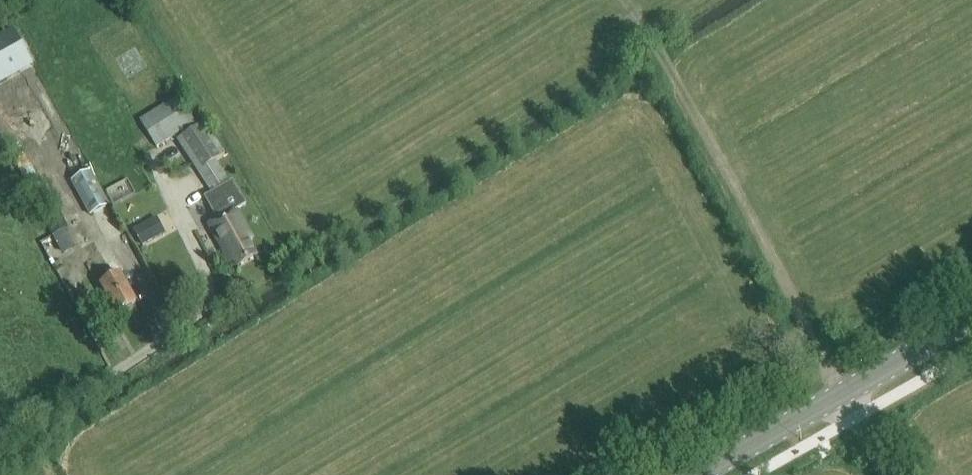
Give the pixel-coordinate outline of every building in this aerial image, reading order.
[(156,147),(195,123),(179,97),(140,121),(156,147)] [(209,193),(226,182),(213,162),(223,156),(204,123),(177,140),(196,172),(209,193)] [(91,216),(107,207),(89,172),(72,181),(91,216)] [(68,228),(54,202),(39,210),(52,236),(68,228)] [(238,267),(256,257),(248,241),(253,239),(237,208),(209,223),(230,263),(234,260),(238,267)] [(133,228),(141,244),(163,232),(155,216),(133,228)] [(56,246),(65,241),(60,233),(51,238),(56,246)] [(118,259),(108,265),(103,255),(88,263),(94,275),(90,277),(96,287),(101,284),(117,313),(137,302),(122,273),(125,272),(118,259)] [(91,294),(79,271),(69,277),(81,299),(91,294)]
